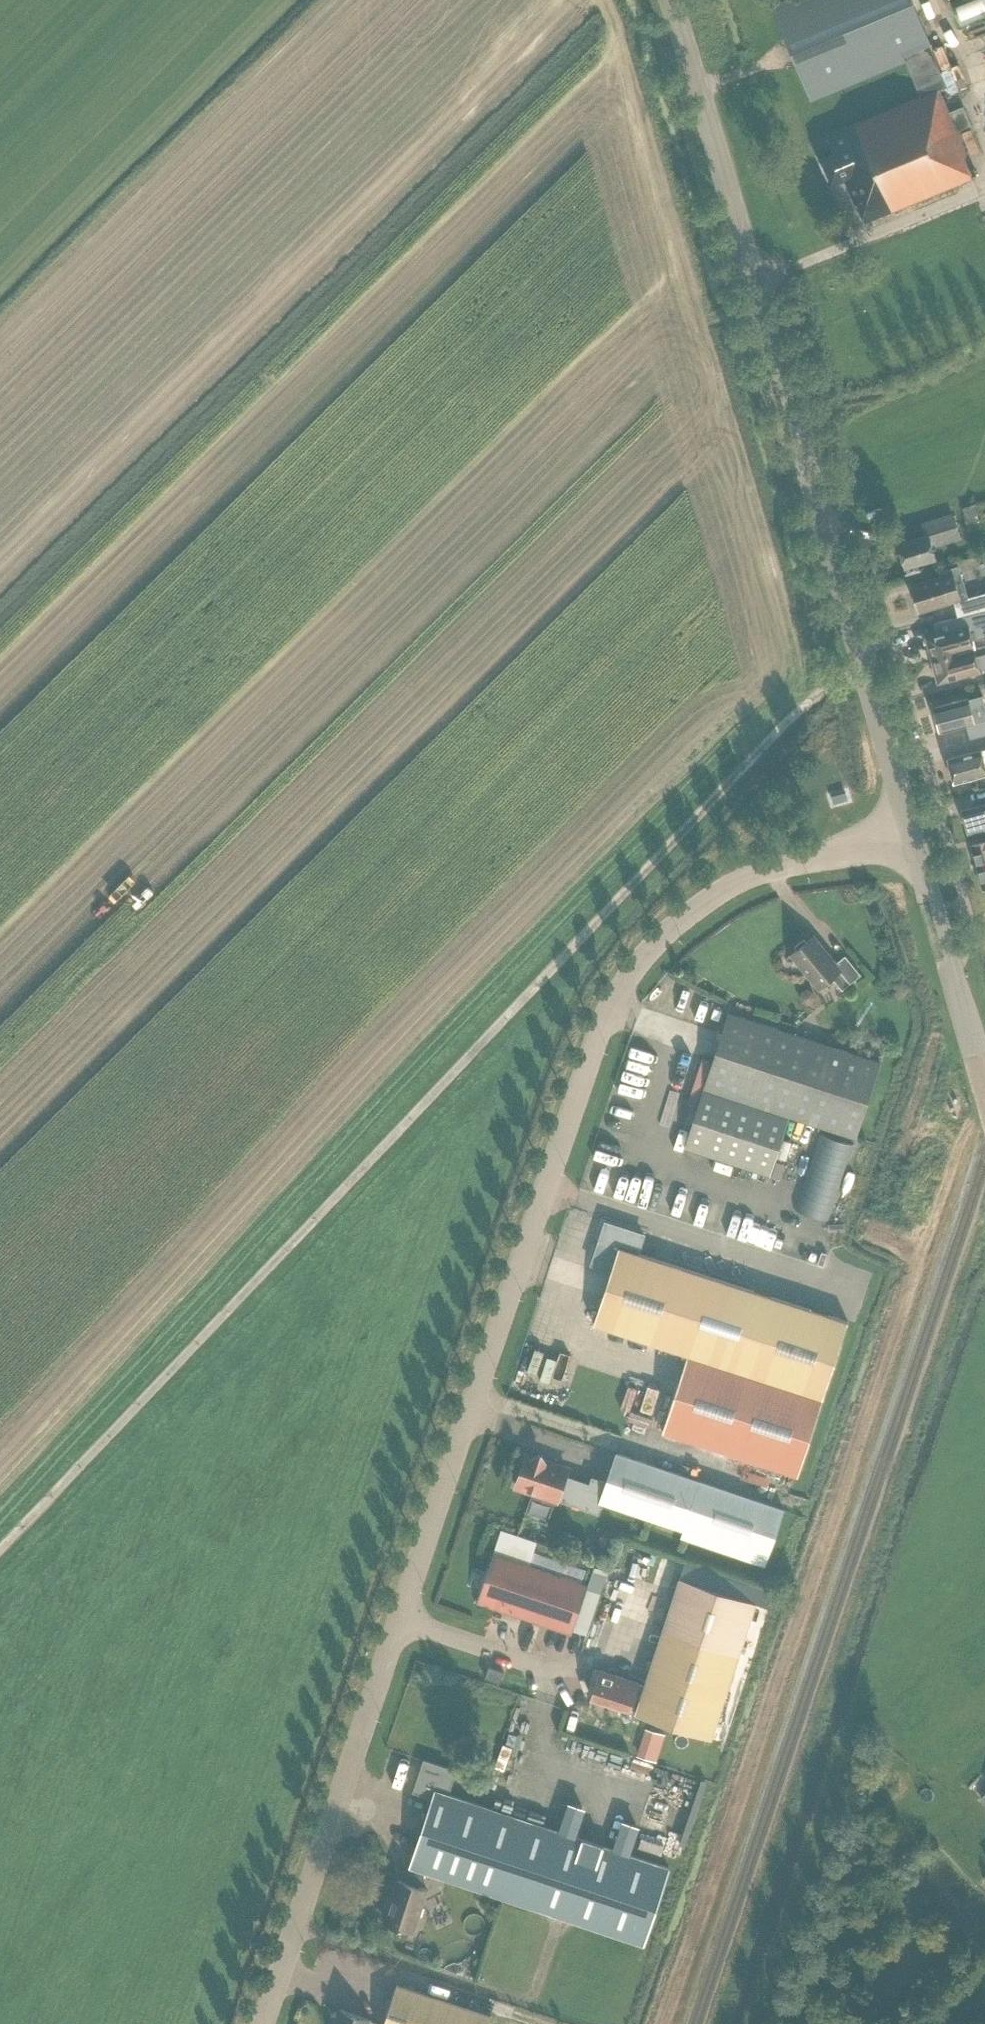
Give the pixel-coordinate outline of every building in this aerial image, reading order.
[(865,223),(972,178),(964,159),(967,158),(957,131),(971,125),(963,107),(949,113),(939,90),(947,87),(932,50),(932,49),(911,0),(789,0),(772,7),(811,100),(905,60),(921,97),(827,136),(832,149),(818,155),(831,185),(845,180),(855,204),(857,204),(865,223)] [(968,506),(962,508),(967,523),(979,520),(974,504),(972,505),(968,506)] [(936,559),(932,547),(959,539),(952,514),(922,524),(925,536),(898,544),(901,555),(900,558),(901,564),(904,566),(905,569),(936,559)] [(911,586),(918,611),(948,602),(949,604),(954,602),(955,608),(957,613),(957,616),(958,616),(958,617),(984,610),(984,593),(977,595),(967,598),(965,591),(964,587),(961,575),(953,577),(952,576),(952,574),(950,569),(940,572),(941,577),(911,586)] [(925,638),(932,661),(973,649),(970,641),(979,639),(984,637),(984,610),(958,617),(935,623),(938,634),(925,638)] [(932,661),(938,683),(965,676),(964,676),(979,672),(979,671),(984,669),(984,654),(975,657),(973,649),(932,661)] [(970,739),(984,735),(984,704),(983,695),(968,699),(934,708),(940,733),(966,726),(970,739)] [(984,775),(984,749),(948,759),(954,783),(984,775)] [(962,810),(968,835),(984,830),(984,804),(962,810)] [(977,867),(984,865),(984,842),(971,845),(977,867)] [(977,867),(982,889),(984,888),(984,865),(977,867)] [(812,937),(792,954),(820,988),(832,978),(842,990),(860,975),(845,956),(835,965),(812,937)] [(801,991),(799,997),(801,1002),(807,1005),(813,1003),(815,997),(813,991),(807,988),(806,989),(805,990),(801,991)] [(881,1062),(729,1013),(684,1148),(771,1176),(790,1117),(856,1138),(881,1062)] [(798,1476),(848,1322),(638,1254),(644,1235),(605,1223),(591,1265),(611,1271),(594,1325),(687,1355),(662,1432),(798,1476)] [(764,1566),(783,1509),(616,1453),(599,1503),(683,1531),(680,1538),(764,1566)] [(516,1487),(557,1501),(567,1470),(545,1462),(541,1454),(533,1458),(526,1456),(516,1487)] [(572,1634),(588,1585),(493,1553),(477,1602),(572,1634)] [(635,1715),(711,1740),(756,1603),(680,1578),(645,1686),(638,1684),(638,1683),(600,1671),(592,1697),(630,1710),(630,1709),(637,1711),(635,1715)] [(500,1684),(504,1673),(489,1667),(485,1679),(500,1684)] [(399,1880),(385,1923),(413,1932),(427,1890),(420,1887),(425,1872),(644,1945),(669,1869),(448,1795),(456,1771),(424,1760),(413,1792),(432,1798),(410,1867),(412,1867),(406,1883),(399,1880)] [(492,2016),(397,1984),(383,2023),(489,2023),(492,2016)] [(370,2021),(370,2020),(340,2010),(335,2023),(379,2023),(370,2021)]
